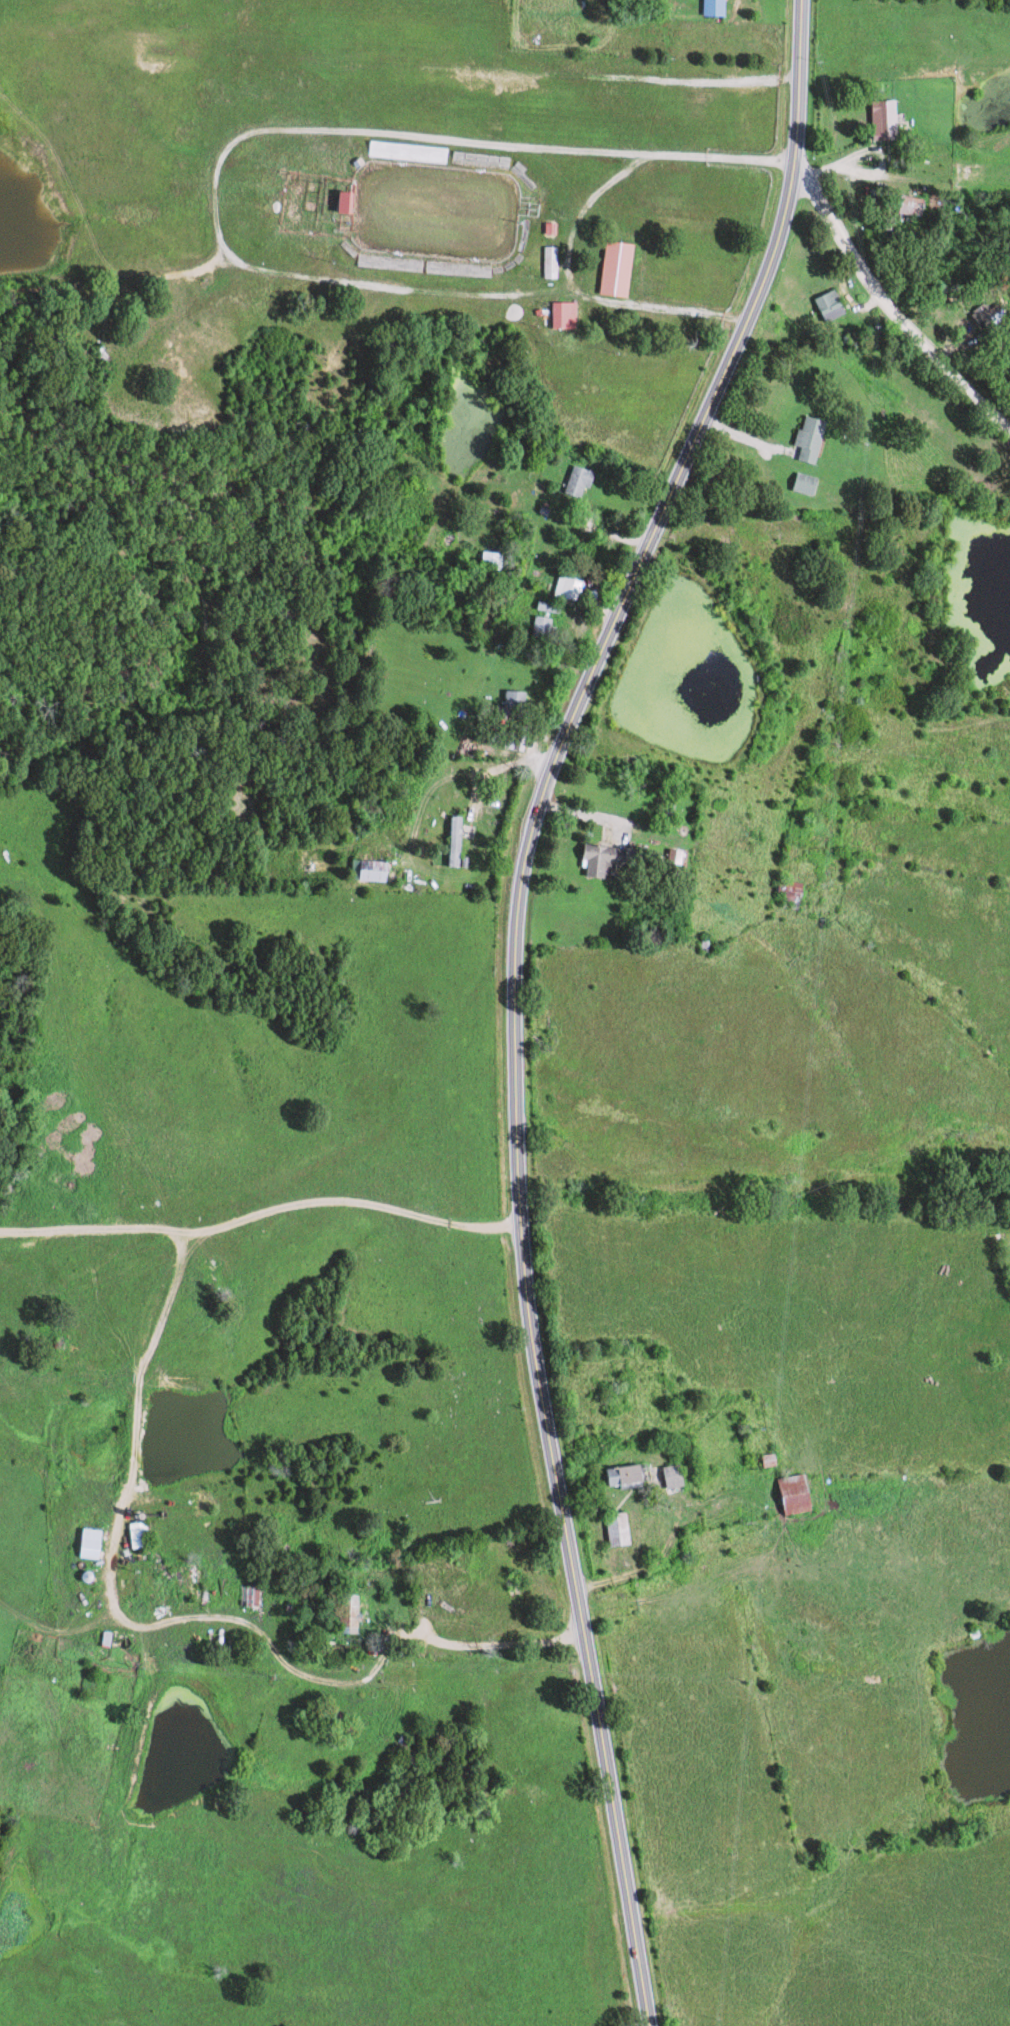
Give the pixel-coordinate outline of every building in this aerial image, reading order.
[(733,0),(711,0),(711,15),(733,16),(733,0)] [(904,100),(880,101),(880,140),(904,140),(904,100)] [(346,213),(361,214),(362,192),(347,191),(346,213)] [(930,198),(910,197),(909,214),(929,215),(930,198)] [(563,223),(553,223),(552,234),(562,234),(563,223)] [(635,298),(643,244),(614,240),(606,294),(635,298)] [(563,246),(551,246),(551,278),(563,278),(563,246)] [(854,311),(842,288),(822,299),(834,322),(854,311)] [(583,328),(583,302),(559,302),(559,328),(583,328)] [(834,420),(811,415),(804,446),(809,447),(807,460),(825,463),(834,420)] [(571,492),(588,498),(592,486),(597,488),(602,472),(579,465),(571,492)] [(826,477),(806,473),(802,491),(823,495),(826,477)] [(577,602),(581,586),(584,587),(586,580),(566,575),(560,597),(577,602)] [(533,692),(511,691),(510,715),(532,716),(533,692)] [(631,865),(634,850),(594,843),(590,866),(594,867),(593,875),(614,879),(617,863),(631,865)] [(396,882),(396,861),(369,861),(369,881),(396,882)] [(652,1480),(649,1463),(615,1469),(618,1486),(652,1480)] [(693,1485),(688,1463),(671,1466),(675,1488),(693,1485)] [(789,1477),(791,1514),(819,1513),(816,1475),(789,1477)] [(156,1546),(154,1521),(136,1523),(139,1548),(156,1546)] [(87,1556),(106,1559),(111,1531),(92,1528),(87,1556)] [(367,1594),(349,1594),(347,1632),(357,1632),(357,1626),(366,1627),(367,1594)]
